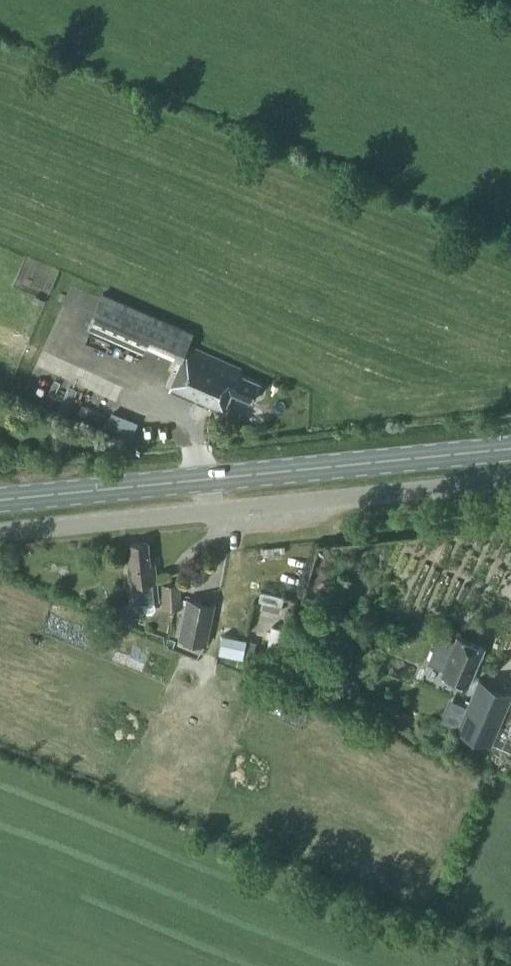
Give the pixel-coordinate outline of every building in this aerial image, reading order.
[(192,330),(103,291),(88,326),(141,349),(145,340),(184,357),(170,389),(210,407),(211,406),(224,411),(233,391),(253,400),(261,382),(240,373),(243,367),(186,342),(192,330)] [(129,347),(125,355),(132,359),(136,350),(129,347)] [(288,403),(288,407),(290,410),(294,411),(298,408),(298,404),(296,401),(292,400),(288,403)] [(108,431),(135,440),(141,418),(115,409),(108,431)] [(149,541),(131,542),(132,550),(127,551),(130,578),(129,578),(131,602),(159,599),(156,562),(151,563),(149,541)] [(182,607),(180,582),(162,583),(164,608),(182,607)] [(209,644),(216,604),(189,598),(181,638),(209,644)] [(244,657),(248,639),(223,633),(219,652),(244,657)] [(468,684),(484,647),(457,636),(455,641),(440,635),(429,661),(444,667),(442,673),(468,684)] [(458,729),(492,743),(510,699),(510,692),(479,678),(458,729)]
